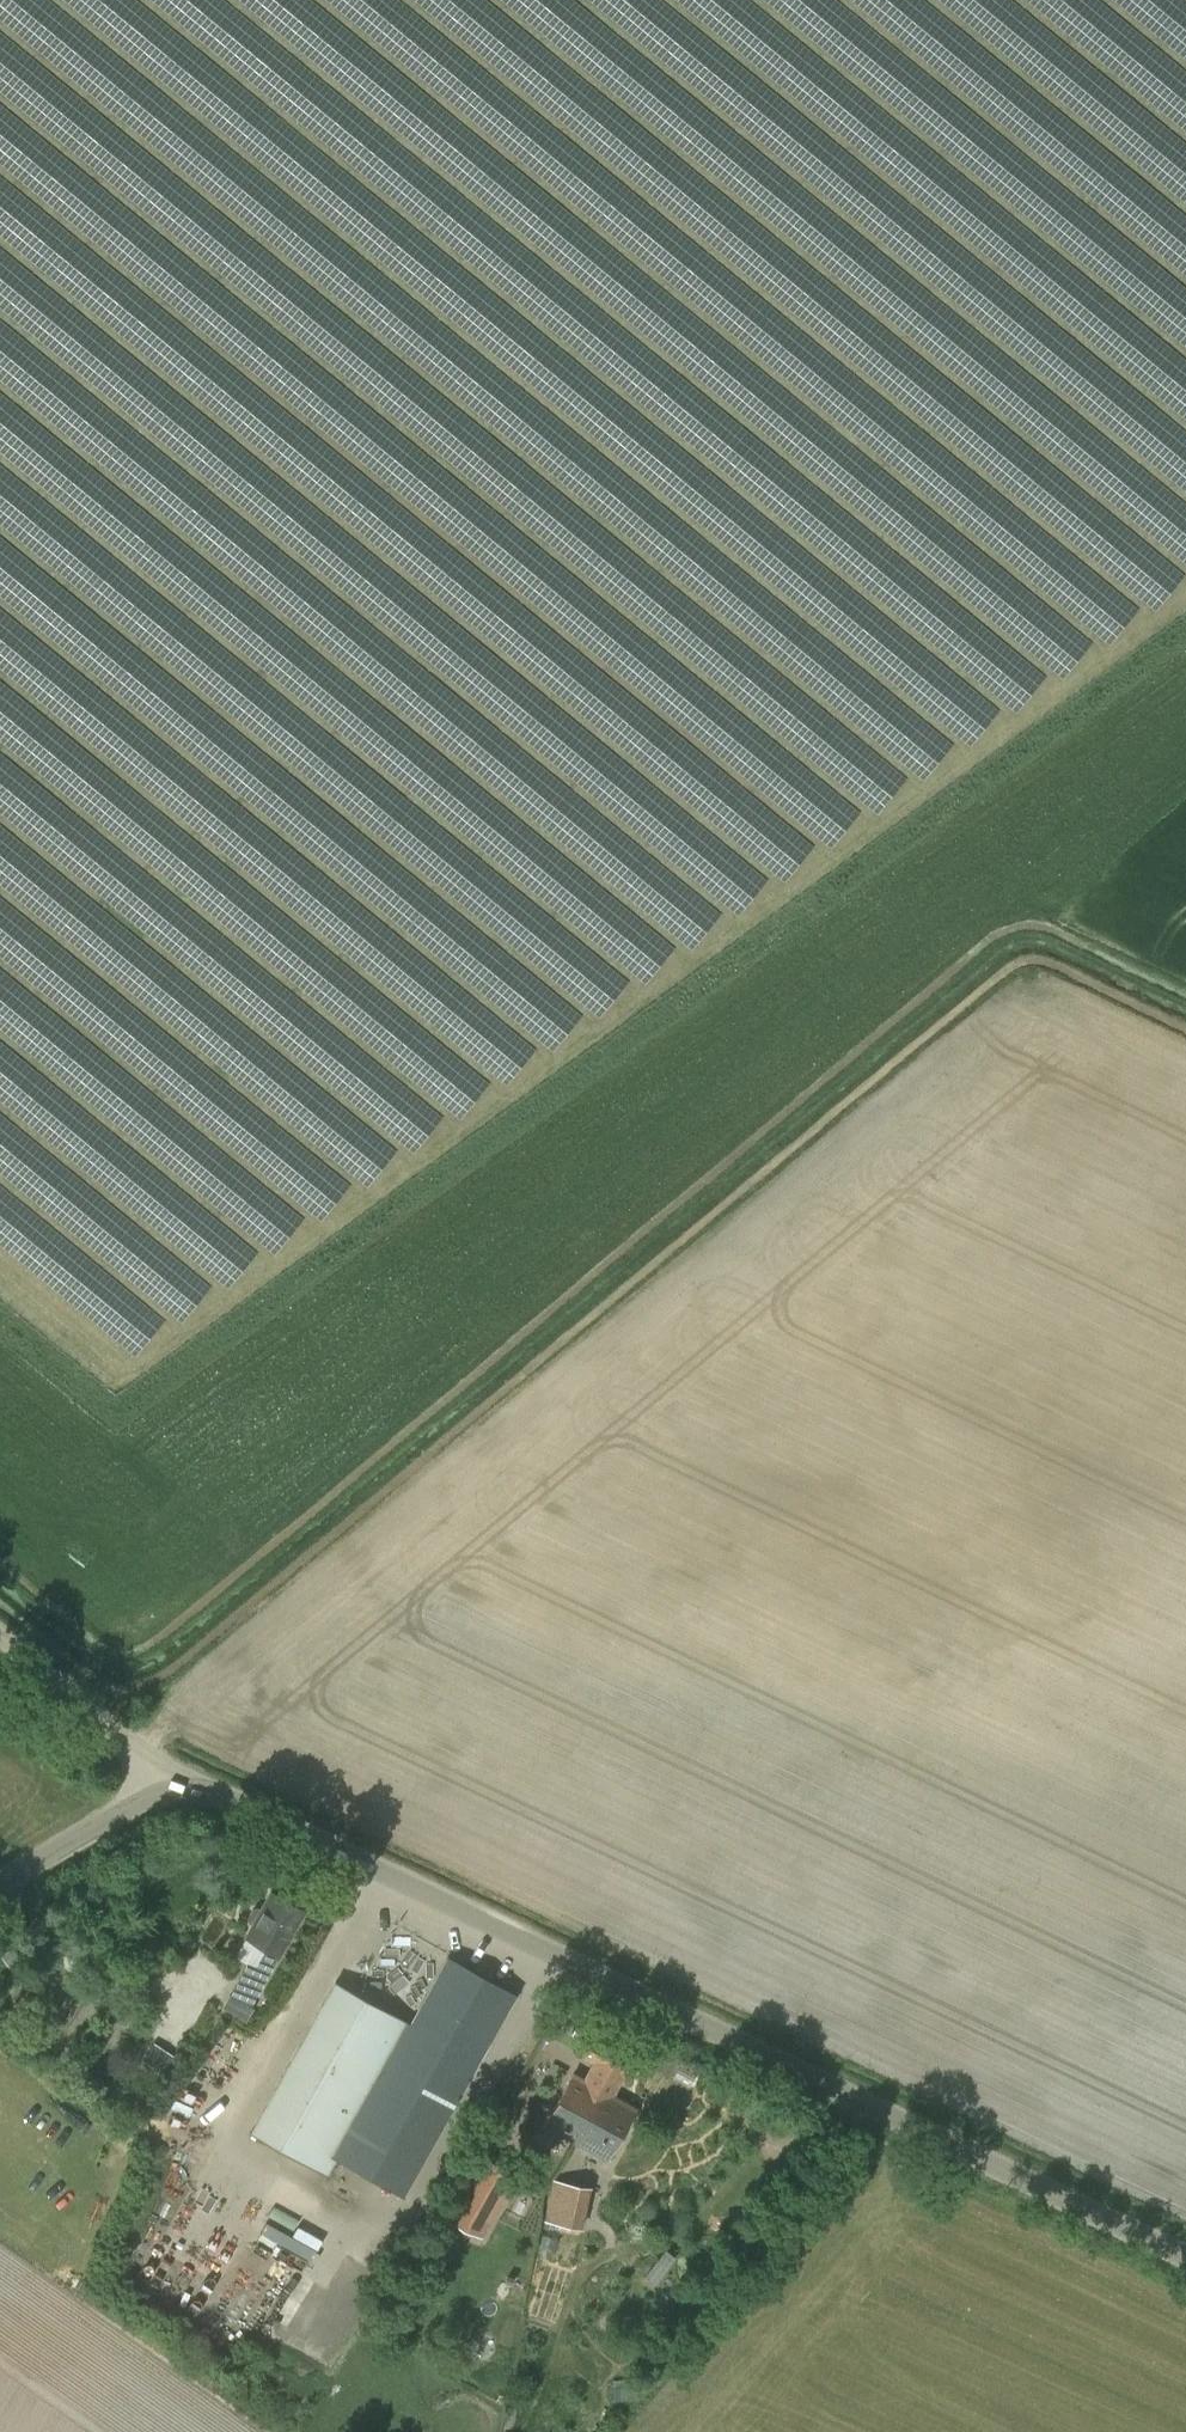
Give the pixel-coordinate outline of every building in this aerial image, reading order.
[(278,1954),(279,1954),(304,1910),(270,1891),(261,1908),(258,1906),(252,1908),(248,1916),(249,1922),(252,1923),(246,1935),(266,1947),(258,1961),(256,1960),(250,1960),(247,1964),(246,1963),(230,1993),(251,2005),(267,1975),(278,1954)] [(251,2131),(326,2173),(335,2156),(403,2194),(515,1993),(447,1955),(410,2022),(335,1980),(251,2131)] [(548,2114),(544,2122),(574,2139),(589,2112),(586,2111),(600,2087),(607,2074),(619,2081),(623,2075),(625,2076),(634,2059),(586,2033),(576,2050),(595,2060),(585,2079),(572,2071),(548,2114)] [(146,2066),(161,2076),(177,2053),(161,2043),(146,2066)] [(589,2112),(574,2139),(608,2158),(637,2107),(631,2104),(613,2094),(619,2081),(607,2074),(600,2087),(586,2111),(589,2112)] [(493,2217),(517,2174),(481,2154),(446,2217),(467,2229),(481,2237),(493,2217)] [(590,2188),(569,2184),(559,2181),(551,2220),(582,2226),(587,2202),(590,2188)]
